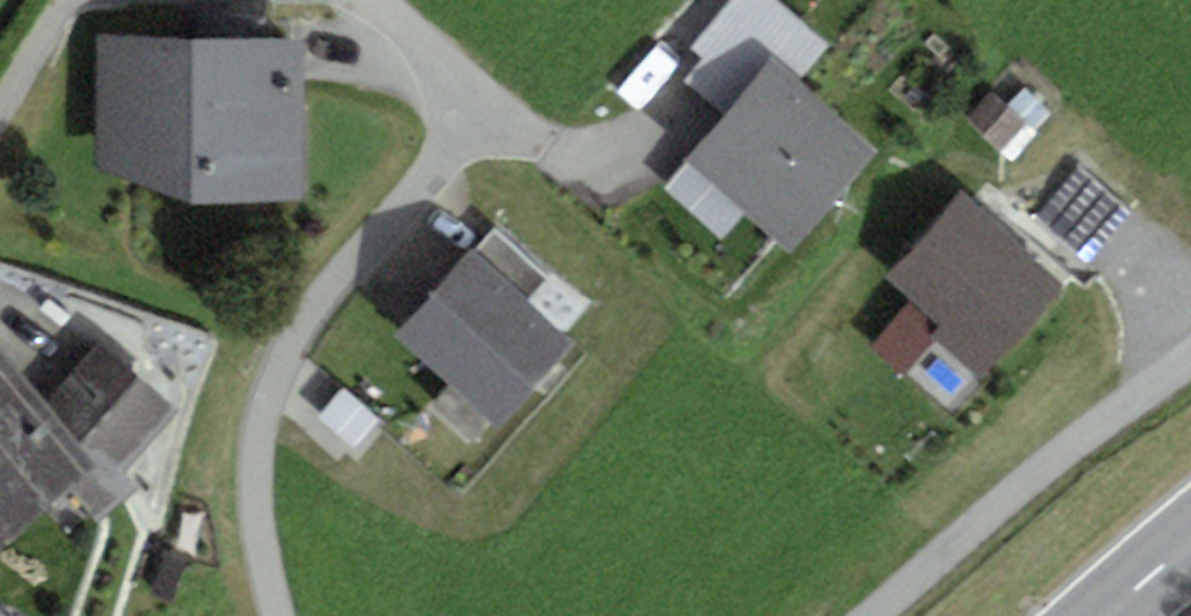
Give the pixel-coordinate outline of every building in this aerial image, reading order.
[(794,79),(826,41),(777,0),(733,0),(693,47),(704,56),(683,80),(725,116),(772,61),(794,79)] [(303,42),(98,36),(94,170),(304,201),(303,42)] [(791,253),(879,151),(794,79),(772,61),(725,116),(685,163),(747,215),(791,253)] [(1008,107),(1034,131),(1051,113),(1025,89),(1008,107)] [(992,91),(967,118),(1011,160),(1036,133),(1034,131),(1008,107),(992,91)] [(747,215),(685,163),(664,188),(726,240),(747,215)] [(1086,264),(1132,211),(1081,166),(1035,219),(1086,264)] [(1066,284),(961,192),(884,278),(913,302),(939,327),(931,336),(935,339),(982,380),(990,371),(1066,284)] [(491,229),(471,251),(526,301),(547,279),(491,229)] [(471,251),(394,336),(496,427),(573,343),(526,301),(471,251)] [(931,336),(939,327),(913,302),(868,348),(898,377),(935,339),(931,336)] [(98,347),(44,408),(96,467),(74,487),(102,524),(140,490),(126,471),(176,413),(98,347)] [(96,467),(44,408),(0,359),(0,553),(74,487),(96,467)] [(379,417),(345,388),(318,421),(353,449),(379,417)]
